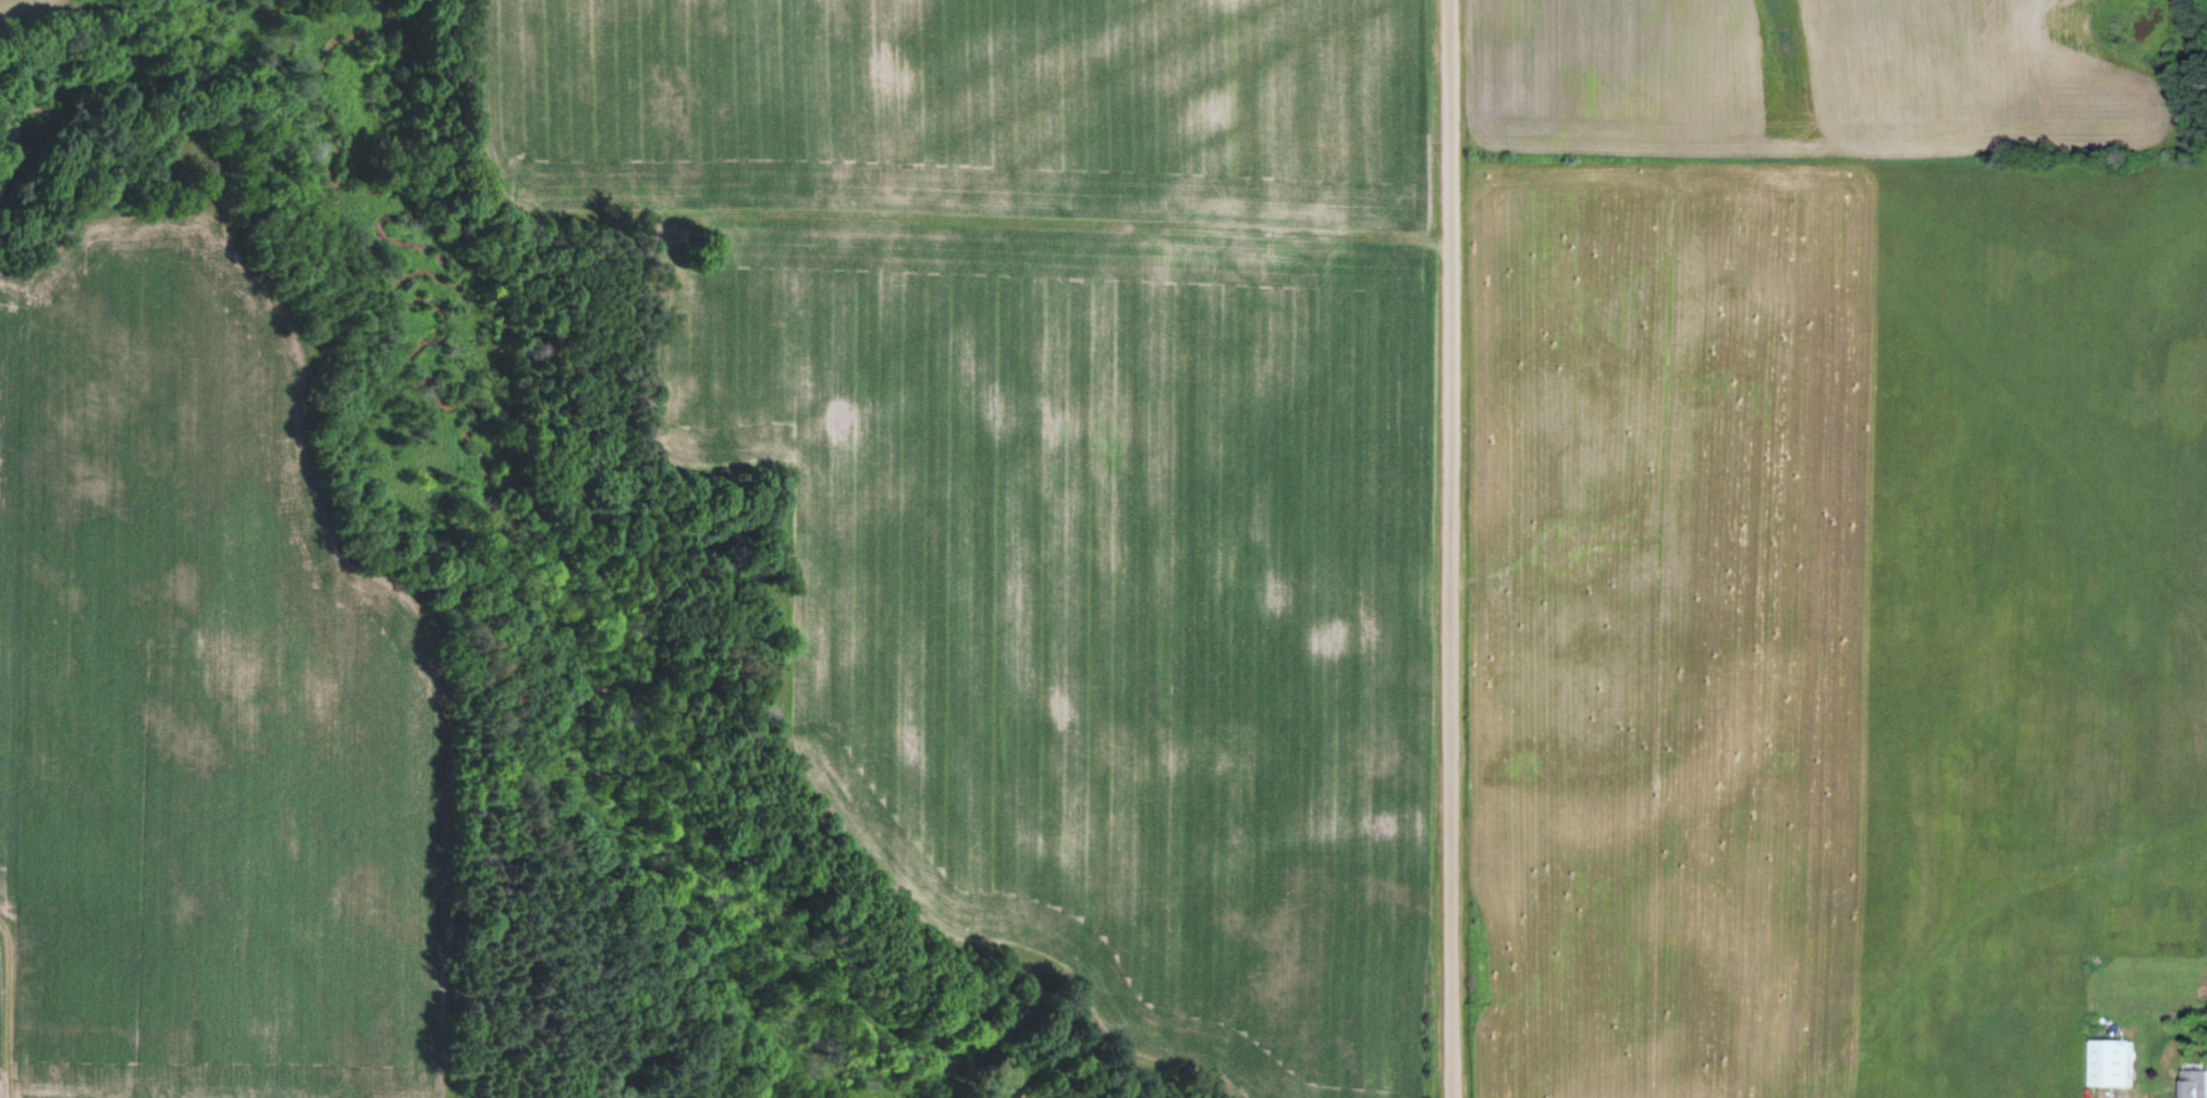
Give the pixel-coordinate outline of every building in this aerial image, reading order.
[(2138,1087),(2138,1042),(2098,1042),(2098,1087),(2138,1087)] [(2187,1067),(2187,1097),(2206,1097),(2206,1067),(2187,1067)]
